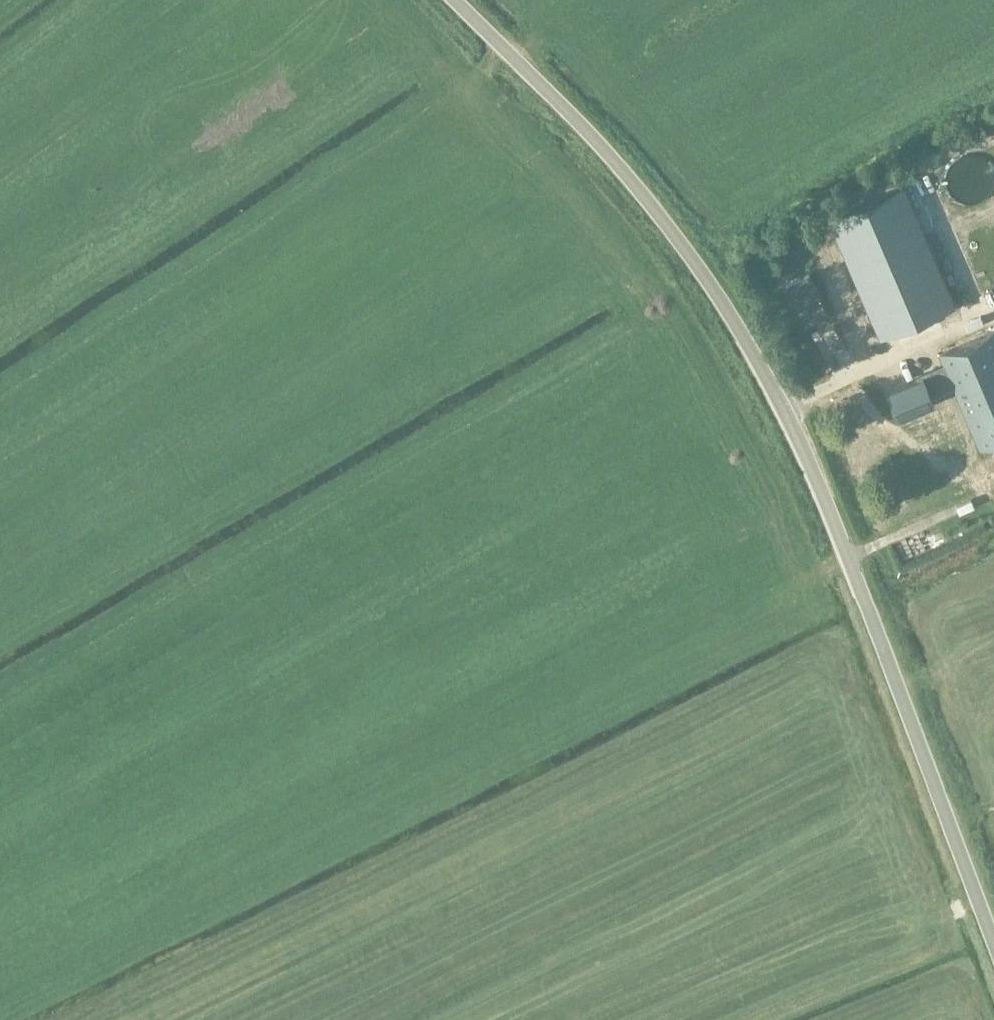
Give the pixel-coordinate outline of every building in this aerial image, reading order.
[(955,306),(903,185),(829,216),(880,338),(955,306)] [(989,247),(993,245),(993,230),(984,234),(989,247)] [(900,415),(933,401),(931,396),(955,386),(980,445),(993,439),(993,332),(928,360),(934,373),(923,378),(922,377),(889,391),(900,415)]
